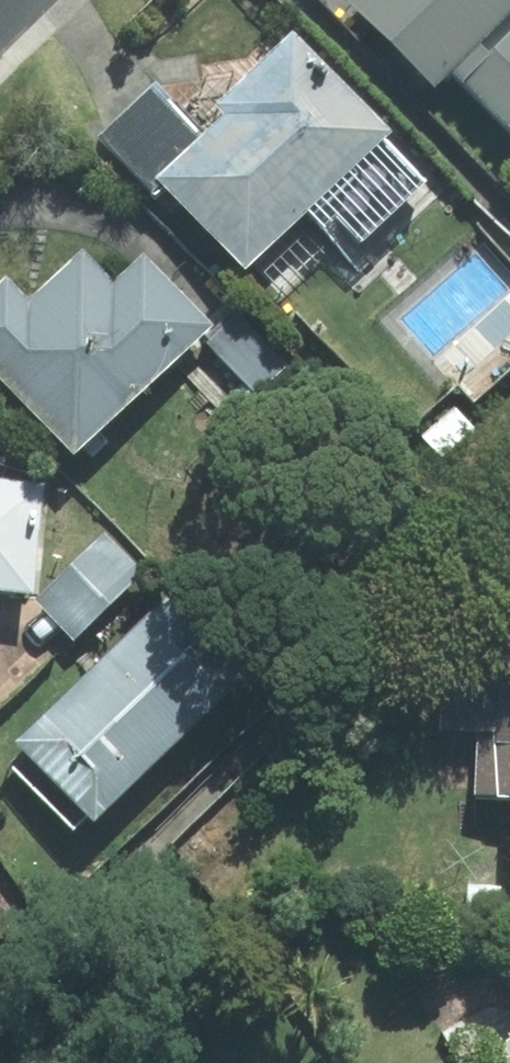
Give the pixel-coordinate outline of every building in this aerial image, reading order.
[(436,89),(454,72),(509,131),(509,0),(351,0),(436,89)] [(351,144),(330,120),(346,106),(289,42),(189,132),(152,90),(87,148),(141,208),(148,202),(225,289),(304,218),(344,263),(423,193),(367,130),(351,144)] [(192,349),(248,411),(287,376),(231,315),(204,339),(137,265),(103,296),(73,262),(18,312),(0,293),(0,411),(56,473),(192,349)] [(487,438),(453,405),(411,447),(445,481),(487,438)] [(0,496),(0,613),(22,615),(33,499),(0,496)] [(145,586),(106,541),(27,611),(67,655),(145,586)] [(153,609),(0,757),(0,765),(80,848),(238,696),(153,609)] [(493,903),(509,904),(509,670),(488,668),(477,809),(501,811),(493,903)] [(464,1049),(470,1062),(509,1062),(509,1029),(464,1049)]
